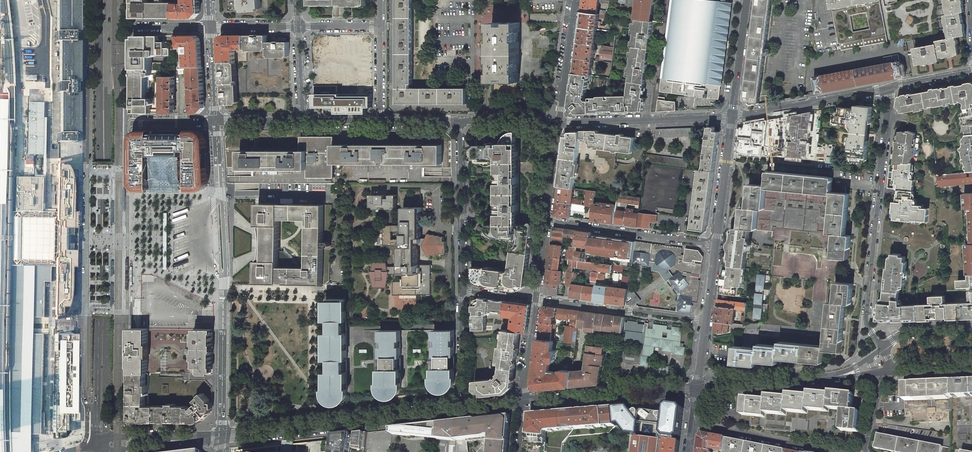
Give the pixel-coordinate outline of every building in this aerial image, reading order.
[(79,59),(79,42),(75,42),(75,32),(79,32),(80,0),(57,0),(57,32),(55,32),(55,42),(59,42),(59,59),(61,59),(70,59),(71,59),(79,59)] [(133,13),(135,16),(138,18),(154,18),(167,18),(174,18),(174,4),(174,3),(152,3),(148,3),(148,0),(133,0),(133,13)] [(186,4),(174,4),(174,18),(195,18),(200,13),(199,0),(185,0),(186,4)] [(247,7),(252,6),(252,9),(255,9),(255,7),(258,7),(258,9),(261,8),(261,6),(266,5),(266,0),(246,0),(247,7)] [(397,104),(467,104),(467,88),(410,88),(410,84),(413,84),(413,0),(397,0),(397,104)] [(597,14),(599,0),(583,0),(582,12),(597,14)] [(632,3),(639,4),(638,11),(637,11),(636,19),(637,19),(651,21),(651,14),(653,14),(654,0),(632,0),(632,3)] [(710,0),(671,0),(661,77),(660,92),(719,99),(731,3),(710,0)] [(744,101),(749,106),(759,104),(772,0),(757,0),(744,101)] [(832,9),(880,0),(831,0),(832,9)] [(842,50),(905,38),(906,42),(930,37),(930,35),(939,33),(936,15),(938,6),(937,0),(902,0),(897,4),(884,6),(883,0),(880,0),(832,9),(839,44),(840,43),(842,50)] [(948,15),(944,16),(949,39),(937,41),(937,44),(914,48),(917,65),(940,61),(940,58),(960,54),(956,37),(966,36),(962,12),(965,12),(962,0),(945,0),(948,15)] [(597,14),(582,12),(580,27),(597,29),(598,25),(600,26),(601,22),(598,21),(599,14),(597,14)] [(636,23),(633,41),(634,41),(634,47),(650,49),(650,46),(649,45),(649,39),(650,39),(651,38),(653,21),(651,21),(637,19),(637,24),(636,23)] [(502,23),(492,23),(492,32),(494,32),(493,73),(492,73),(492,82),(502,82),(502,83),(502,79),(509,79),(509,83),(509,82),(519,82),(519,73),(518,73),(518,32),(519,32),(519,23),(509,23),(509,22),(509,26),(502,26),(502,22),(502,23)] [(597,29),(580,27),(578,42),(595,45),(597,29)] [(220,41),(221,62),(235,62),(235,49),(246,49),(246,35),(225,35),(220,41)] [(246,49),(268,49),(268,42),(268,35),(246,35),(246,49)] [(141,112),(151,113),(151,105),(152,105),(153,104),(153,103),(153,100),(152,99),(151,99),(151,92),(149,92),(150,77),(151,77),(151,76),(151,75),(151,74),(151,56),(154,56),(155,56),(156,56),(156,55),(166,55),(166,48),(166,42),(160,42),(160,36),(140,36),(140,38),(135,38),(135,43),(133,43),(133,68),(138,68),(138,80),(135,80),(135,110),(138,110),(141,112)] [(193,36),(178,36),(178,42),(178,47),(184,47),(184,46),(186,46),(186,49),(187,67),(190,67),(203,67),(202,43),(200,40),(199,38),(198,37),(195,36),(193,36)] [(289,42),(268,42),(268,49),(268,56),(289,56),(289,46),(289,42)] [(595,45),(578,42),(576,57),(593,60),(595,45)] [(611,47),(602,45),(601,57),(596,56),(596,60),(613,62),(615,47),(611,47)] [(184,47),(178,47),(178,51),(178,56),(178,67),(187,67),(186,49),(184,49),(184,47)] [(647,72),(648,63),(648,60),(648,59),(647,59),(648,52),(649,51),(650,49),(634,47),(633,56),(632,56),(630,67),(631,67),(629,81),(645,83),(646,79),(645,78),(644,78),(645,72),(646,72),(647,72)] [(38,75),(38,48),(30,48),(30,75),(38,75)] [(593,60),(576,57),(574,73),(589,75),(591,75),(593,60)] [(79,82),(79,59),(71,59),(70,59),(61,59),(59,59),(59,82),(58,82),(58,92),(60,92),(60,133),(58,133),(58,142),(74,142),(74,133),(79,133),(79,92),(74,92),(74,91),(78,91),(78,83),(74,83),(74,82),(79,82)] [(898,61),(814,77),(817,93),(906,77),(904,65),(898,61)] [(221,62),(222,84),(236,83),(235,62),(221,62)] [(203,67),(190,67),(192,113),(200,113),(205,108),(203,67)] [(628,95),(598,96),(598,97),(590,98),(590,100),(587,100),(585,98),(586,92),(587,92),(589,75),(574,73),(569,107),(574,112),(575,111),(578,113),(601,113),(601,111),(612,111),(612,113),(631,112),(631,111),(638,111),(643,110),(644,101),(642,101),(643,97),(640,96),(642,96),(642,95),(642,94),(641,93),(644,93),(645,83),(629,81),(628,95)] [(175,76),(162,76),(162,113),(174,113),(175,76)] [(44,117),(45,83),(44,83),(45,78),(28,78),(27,164),(44,164),(44,155),(46,155),(47,117),(44,117)] [(950,86),(949,88),(945,88),(944,88),(943,88),(942,88),(942,89),(941,89),(940,88),(935,89),(935,90),(932,91),(913,94),(912,94),(911,94),(910,94),(909,95),(908,95),(907,94),(903,95),(898,100),(897,107),(900,109),(901,111),(903,113),(916,111),(917,111),(923,110),(924,110),(923,108),(927,108),(931,107),(934,106),(936,107),(946,106),(946,104),(950,103),(953,103),(953,102),(960,101),(961,101),(961,102),(964,105),(964,106),(963,107),(964,110),(961,114),(963,115),(963,117),(961,118),(960,119),(961,121),(961,122),(963,129),(964,129),(965,132),(965,135),(971,135),(971,83),(971,82),(965,83),(964,85),(956,87),(955,85),(950,86)] [(237,93),(236,83),(222,84),(223,105),(226,105),(237,104),(237,93)] [(338,86),(314,86),(315,107),(333,108),(333,114),(366,114),(372,107),(372,94),(338,94),(338,86)] [(676,102),(666,100),(665,98),(659,97),(657,112),(677,111),(676,102)] [(0,99),(0,451),(5,451),(4,407),(5,312),(6,228),(9,99),(0,99)] [(853,129),(852,136),(851,136),(849,156),(852,156),(852,161),(863,162),(863,157),(867,158),(868,145),(866,144),(869,120),(871,120),(873,107),(861,106),(860,109),(841,108),(840,112),(834,111),(833,123),(844,124),(844,126),(851,127),(853,129)] [(802,124),(781,123),(778,158),(818,161),(819,149),(812,148),(814,118),(803,117),(802,124)] [(710,127),(709,127),(707,142),(703,169),(702,169),(715,171),(720,132),(715,131),(716,127),(714,127),(710,127)] [(691,128),(656,129),(656,137),(691,135),(691,128)] [(207,150),(206,138),(205,135),(204,133),(201,131),(198,131),(180,131),(180,137),(158,136),(157,136),(157,130),(153,130),(141,130),(138,131),(137,132),(135,133),(134,134),(133,135),(132,139),(133,183),(133,185),(134,186),(135,187),(136,188),(138,189),(139,190),(141,190),(143,190),(151,190),(152,183),(153,183),(152,181),(154,180),(156,179),(157,181),(158,180),(152,166),(151,166),(151,164),(153,164),(161,163),(164,169),(165,172),(170,183),(174,189),(190,189),(190,191),(195,190),(203,190),(205,189),(207,187),(208,185),(209,182),(207,150)] [(565,136),(559,186),(574,188),(575,180),(575,176),(576,176),(578,164),(577,164),(580,142),(580,141),(580,140),(588,140),(589,140),(589,143),(590,143),(591,147),(614,150),(614,151),(626,152),(626,151),(633,152),(635,138),(624,136),(624,135),(620,134),(620,136),(616,136),(598,133),(599,132),(595,131),(580,131),(580,132),(570,132),(569,137),(565,136)] [(914,147),(916,133),(908,131),(908,132),(900,131),(899,141),(897,141),(894,164),(896,164),(911,163),(912,157),(914,157),(915,148),(914,147)] [(519,224),(519,162),(519,144),(518,143),(518,132),(517,132),(514,132),(512,132),(510,134),(508,135),(506,137),(505,139),(504,141),(503,143),(502,143),(502,144),(492,144),(492,145),(477,145),(477,146),(469,146),(469,160),(484,160),(484,162),(499,162),(498,224),(519,224)] [(965,135),(963,139),(965,140),(965,143),(963,144),(963,145),(962,147),(962,151),(961,152),(962,159),(964,159),(964,163),(965,167),(966,167),(967,170),(966,170),(966,173),(971,172),(971,135),(965,135)] [(252,153),(240,153),(240,167),(310,167),(310,177),(331,177),(331,161),(443,162),(442,147),(331,147),(331,138),(304,138),(304,153),(295,153),(252,153)] [(589,143),(580,142),(577,164),(578,164),(576,176),(575,176),(575,180),(613,185),(616,159),(618,159),(618,153),(589,149),(590,147),(591,147),(590,143),(589,143)] [(688,160),(646,154),(645,162),(687,167),(688,160)] [(57,206),(78,206),(78,185),(78,184),(74,184),(74,182),(74,180),(73,177),(73,175),(72,172),(71,171),(71,169),(70,168),(69,167),(68,165),(66,165),(66,164),(62,164),(58,163),(58,178),(57,206)] [(684,168),(647,163),(640,213),(659,215),(659,213),(652,212),(652,207),(679,210),(684,168)] [(903,189),(903,201),(901,201),(902,212),(904,212),(905,219),(923,218),(923,216),(938,215),(937,204),(929,204),(929,203),(922,203),(921,197),(920,197),(919,190),(918,190),(917,179),(914,179),(914,177),(915,176),(916,175),(915,174),(915,173),(914,173),(913,173),(913,163),(911,163),(896,164),(897,169),(896,169),(896,179),(899,179),(899,184),(901,184),(901,189),(903,189)] [(702,169),(700,169),(699,172),(692,229),(706,231),(706,226),(707,226),(715,171),(702,169)] [(833,178),(768,171),(766,185),(766,188),(831,194),(832,192),(833,178)] [(971,183),(971,172),(966,173),(937,175),(938,186),(971,183)] [(6,282),(7,282),(12,282),(12,273),(25,273),(25,258),(27,258),(33,258),(44,259),(52,259),(52,266),(53,266),(56,266),(56,259),(57,258),(57,257),(58,257),(73,258),(73,251),(73,247),(73,239),(73,236),(73,231),(73,229),(74,220),(74,215),(75,216),(78,213),(78,206),(57,206),(57,212),(42,211),(42,200),(43,178),(17,177),(17,183),(13,183),(10,183),(9,194),(0,194),(0,282),(6,282)] [(766,185),(750,184),(747,208),(758,209),(764,210),(766,188),(766,185)] [(574,188),(559,186),(557,201),(572,203),(573,198),(574,188)] [(596,191),(589,190),(587,200),(586,205),(590,206),(594,206),(594,203),(596,191)] [(829,233),(834,234),(845,235),(849,194),(845,193),(841,193),(832,192),(831,194),(832,194),(829,233)] [(371,208),(390,208),(393,208),(398,207),(397,195),(390,195),(390,198),(386,198),(386,195),(371,195),(371,208)] [(572,203),(557,201),(555,215),(570,217),(572,203)] [(592,220),(606,222),(614,223),(616,211),(616,210),(616,208),(617,206),(617,205),(598,202),(598,204),(594,203),(594,206),(592,220)] [(294,204),(258,203),(258,218),(260,218),(260,219),(260,220),(260,221),(261,222),(262,223),(263,223),(264,224),(264,239),(280,239),(280,219),(294,219),(294,204)] [(324,241),(324,211),(332,211),(332,204),(316,204),(294,204),(294,219),(303,219),(304,221),(305,223),(306,224),(308,224),(307,243),(324,243),(324,241)] [(421,238),(421,212),(422,211),(422,207),(405,207),(405,227),(405,243),(401,243),(400,245),(401,247),(401,266),(400,266),(401,274),(405,274),(418,274),(418,267),(418,265),(417,264),(417,246),(417,243),(421,242),(421,238)] [(747,208),(742,207),(740,225),(740,228),(751,229),(756,230),(758,209),(747,208)] [(784,228),(817,230),(819,209),(785,207),(784,222),(775,221),(774,225),(784,226),(784,228)] [(634,210),(627,209),(626,212),(625,225),(637,226),(639,214),(639,213),(639,211),(637,211),(637,214),(633,213),(634,210)] [(618,210),(616,210),(616,211),(614,223),(625,225),(626,212),(618,211),(618,210)] [(657,215),(639,213),(639,214),(637,226),(650,228),(650,221),(656,222),(657,215)] [(498,224),(489,224),(489,228),(485,228),(489,233),(491,235),(493,236),(495,236),(508,238),(508,241),(514,242),(513,244),(516,244),(514,262),(511,262),(510,271),(475,267),(474,274),(472,274),(472,278),(473,280),(475,282),(476,284),(478,285),(480,285),(484,286),(485,284),(518,289),(520,291),(526,286),(532,241),(532,225),(519,224),(498,224)] [(400,227),(400,226),(393,225),(390,225),(385,226),(385,245),(400,245),(401,243),(405,243),(405,227),(400,227)] [(563,246),(564,237),(565,229),(553,227),(551,244),(563,246)] [(745,268),(751,269),(765,270),(771,271),(773,247),(764,246),(763,252),(758,251),(758,246),(758,245),(754,245),(752,242),(749,239),(751,229),(740,228),(735,228),(734,232),(733,232),(729,259),(731,259),(730,266),(745,268)] [(578,231),(565,229),(564,237),(568,237),(567,246),(569,247),(576,248),(576,246),(578,231)] [(591,232),(578,231),(576,246),(580,246),(580,247),(581,247),(581,246),(583,247),(583,248),(584,248),(584,247),(589,247),(590,237),(591,232)] [(426,238),(423,246),(427,256),(429,256),(429,257),(430,256),(433,255),(434,256),(435,255),(437,254),(439,255),(439,254),(442,253),(443,254),(444,254),(445,250),(445,249),(446,249),(446,250),(447,250),(446,245),(447,241),(446,241),(446,242),(445,242),(445,241),(444,240),(445,240),(444,240),(444,236),(443,236),(443,237),(440,237),(439,235),(439,236),(438,236),(435,236),(435,234),(434,234),(434,235),(433,235),(431,235),(430,233),(429,234),(430,234),(428,235),(426,238)] [(845,235),(834,234),(832,257),(849,259),(851,235),(845,235)] [(588,252),(633,259),(635,241),(600,236),(600,238),(590,237),(589,247),(589,249),(588,252)] [(280,267),(279,284),(323,285),(325,285),(330,281),(330,278),(330,259),(324,259),(324,247),(334,247),(334,241),(324,241),(324,243),(307,243),(307,263),(304,264),(303,267),(280,267)] [(671,247),(664,246),(664,245),(635,241),(633,259),(632,264),(638,264),(641,263),(643,265),(649,266),(650,262),(655,262),(660,269),(669,270),(675,265),(680,271),(673,276),(670,279),(673,284),(676,284),(676,287),(680,292),(680,294),(679,301),(681,303),(679,305),(678,311),(691,313),(692,308),(697,309),(697,308),(700,280),(699,280),(700,275),(701,275),(704,256),(699,250),(685,248),(684,257),(681,256),(682,248),(671,246),(671,247)] [(563,246),(551,244),(550,256),(561,258),(563,246)] [(259,267),(257,267),(257,283),(279,284),(280,267),(280,247),(264,247),(264,258),(264,262),(263,262),(262,262),(261,263),(260,264),(259,265),(259,266),(259,267)] [(576,248),(569,247),(568,259),(574,260),(576,252),(576,248)] [(588,254),(576,252),(574,260),(587,261),(588,254)] [(905,279),(905,275),(906,275),(907,274),(908,273),(907,272),(907,271),(906,271),(907,262),(905,261),(906,257),(901,256),(901,254),(892,254),(892,261),(890,260),(889,268),(888,274),(887,273),(886,278),(888,278),(887,284),(886,284),(885,291),(899,293),(900,293),(900,290),(902,290),(902,286),(905,286),(906,279),(905,279)] [(561,258),(550,256),(548,269),(559,270),(561,258)] [(56,259),(56,266),(56,274),(58,274),(57,301),(55,301),(55,318),(55,320),(56,320),(56,315),(59,315),(59,314),(63,314),(64,314),(65,313),(66,313),(66,312),(67,311),(68,310),(68,309),(69,308),(69,307),(70,305),(70,303),(71,301),(71,299),(71,297),(72,295),(76,295),(76,294),(76,266),(74,264),(73,264),(73,259),(73,258),(58,257),(57,257),(57,258),(56,259)] [(12,451),(30,451),(30,447),(30,434),(41,434),(42,397),(42,380),(42,362),(43,334),(32,334),(32,330),(33,321),(33,317),(43,317),(44,281),(51,281),(51,266),(52,266),(52,259),(44,259),(33,258),(27,258),(25,258),(25,273),(12,273),(12,282),(13,432),(11,434),(12,451)] [(373,264),(371,272),(370,272),(371,272),(371,274),(371,275),(372,278),(371,279),(372,279),(372,281),(372,282),(372,283),(373,283),(373,284),(373,286),(373,287),(374,287),(374,289),(376,289),(376,288),(379,288),(379,289),(382,289),(382,288),(385,288),(385,289),(386,289),(387,287),(388,287),(388,286),(387,286),(387,285),(388,283),(389,283),(388,283),(388,281),(389,280),(389,279),(389,276),(390,276),(390,275),(390,272),(391,272),(389,272),(388,267),(387,264),(387,262),(388,262),(387,262),(387,260),(385,260),(376,260),(374,260),(374,262),(373,262),(373,264)] [(587,261),(574,260),(573,267),(586,269),(587,261)] [(600,263),(587,261),(586,269),(599,270),(600,263)] [(669,270),(660,269),(655,262),(650,262),(649,266),(649,268),(648,270),(659,271),(666,281),(668,280),(670,279),(673,276),(669,270)] [(612,265),(600,263),(599,270),(611,272),(612,265)] [(432,294),(431,264),(421,265),(421,267),(418,267),(418,274),(405,274),(405,282),(394,282),(394,295),(432,294)] [(788,270),(782,268),(783,267),(776,265),(774,274),(787,277),(788,270)] [(390,275),(401,274),(400,266),(388,267),(389,272),(391,272),(390,272),(390,275)] [(729,272),(722,271),(720,288),(719,293),(725,294),(726,291),(732,292),(732,295),(738,296),(739,286),(743,286),(745,268),(730,266),(729,272)] [(559,270),(548,269),(546,282),(559,284),(561,284),(563,271),(559,270)] [(580,273),(573,272),(572,284),(574,285),(574,283),(575,283),(576,278),(579,278),(580,273)] [(598,273),(592,272),(590,287),(596,287),(597,285),(597,282),(598,273)] [(969,274),(969,279),(958,279),(959,287),(971,286),(971,274),(969,274)] [(766,319),(771,276),(759,275),(757,289),(755,304),(756,304),(754,318),(766,319)] [(678,293),(676,311),(678,311),(679,305),(681,303),(679,301),(680,294),(680,292),(676,287),(676,284),(673,284),(670,279),(668,280),(678,293)] [(559,284),(546,282),(545,294),(557,296),(559,284)] [(853,284),(836,282),(835,303),(845,304),(851,304),(853,284)] [(574,285),(572,284),(571,286),(570,295),(570,297),(582,299),(584,286),(574,285)] [(608,286),(597,285),(596,287),(595,300),(607,302),(609,286),(609,285),(608,284),(608,286)] [(590,287),(584,286),(582,299),(595,300),(596,287),(590,287)] [(627,289),(609,286),(607,302),(626,305),(627,296),(628,290),(629,286),(628,286),(627,289)] [(641,300),(633,291),(628,290),(627,296),(631,297),(633,299),(626,305),(634,306),(636,304),(641,300)] [(970,290),(970,300),(971,300),(971,302),(944,303),(944,302),(945,302),(945,295),(931,296),(931,303),(933,303),(933,304),(918,305),(918,319),(918,320),(919,320),(944,319),(944,317),(948,317),(948,319),(971,317),(971,290),(970,290)] [(894,321),(903,321),(915,320),(915,319),(918,319),(918,305),(901,305),(901,300),(898,300),(899,293),(885,291),(884,291),(883,303),(880,302),(879,306),(878,306),(877,311),(879,314),(881,314),(883,317),(883,319),(885,321),(894,320),(894,321)] [(474,303),(474,321),(476,321),(486,321),(487,315),(488,315),(490,299),(479,298),(479,301),(477,303),(474,303)] [(330,344),(330,350),(327,350),(327,361),(331,361),(331,372),(327,372),(327,383),(328,383),(331,383),(331,389),(328,389),(327,389),(327,394),(328,395),(328,396),(329,398),(331,400),(332,399),(334,400),(337,400),(340,400),(342,399),(343,400),(345,399),(347,397),(348,394),(348,392),(348,389),(346,389),(346,383),(348,383),(348,372),(346,372),(346,361),(348,360),(348,350),(346,350),(346,344),(348,344),(348,333),(346,333),(346,321),(348,321),(348,310),(346,310),(346,299),(330,299),(330,311),(327,311),(326,311),(327,321),(330,321),(330,333),(327,333),(327,344),(330,344)] [(490,299),(488,315),(488,314),(489,314),(489,313),(489,312),(493,313),(493,311),(500,312),(500,314),(504,314),(506,301),(501,301),(494,300),(490,299)] [(747,303),(718,299),(715,321),(723,322),(729,323),(731,323),(733,323),(734,323),(736,309),(746,310),(747,303)] [(531,305),(506,301),(504,314),(504,316),(514,317),(512,330),(520,331),(527,332),(531,305)] [(835,303),(829,302),(824,346),(824,349),(836,351),(841,351),(845,304),(835,303)] [(558,308),(543,306),(541,323),(554,324),(554,319),(555,316),(557,316),(558,308)] [(567,309),(558,308),(557,316),(557,318),(565,319),(567,309)] [(580,311),(569,310),(568,317),(579,319),(580,311)] [(596,329),(599,314),(589,312),(580,311),(579,319),(579,321),(578,326),(586,327),(586,330),(592,331),(593,328),(596,329)] [(625,317),(610,315),(602,314),(599,314),(596,329),(623,332),(625,317)] [(476,321),(476,330),(486,330),(486,321),(476,321)] [(723,322),(715,321),(714,331),(722,332),(722,331),(727,332),(729,323),(723,322)] [(541,323),(539,338),(554,340),(555,340),(557,325),(554,324),(541,323)] [(571,326),(559,325),(559,328),(561,329),(559,341),(572,343),(573,343),(576,343),(578,327),(571,326)] [(135,354),(135,363),(148,363),(148,332),(148,331),(148,328),(142,328),(134,328),(134,338),(134,341),(135,341),(135,342),(135,344),(133,344),(133,350),(135,350),(135,353),(135,354)] [(207,364),(212,358),(213,352),(209,351),(209,345),(213,345),(213,329),(194,329),(194,345),(195,345),(195,348),(187,348),(187,354),(194,354),(194,364),(207,364)] [(515,369),(520,331),(512,330),(506,329),(506,333),(505,333),(501,364),(502,364),(501,367),(503,368),(515,369)] [(400,369),(400,357),(401,358),(401,347),(399,347),(399,341),(401,341),(401,330),(380,330),(380,341),(384,341),(384,347),(380,347),(381,357),(384,358),(384,369),(381,369),(381,376),(384,376),(385,382),(381,382),(381,387),(381,390),(383,392),(385,394),(386,393),(389,394),(391,395),(394,394),(396,393),(397,394),(399,393),(400,392),(400,391),(401,388),(402,386),(402,382),(400,382),(400,377),(402,377),(401,369),(400,369)] [(455,356),(455,346),(453,346),(453,340),(455,340),(455,330),(434,330),(434,340),(438,340),(438,346),(434,346),(434,357),(438,356),(438,368),(434,368),(434,381),(435,382),(436,385),(437,386),(439,388),(440,386),(441,387),(442,388),(445,388),(448,388),(449,387),(450,386),(452,388),(454,385),(455,383),(455,382),(455,368),(453,368),(453,356),(455,356)] [(78,334),(55,334),(53,433),(58,433),(62,433),(64,433),(64,431),(66,431),(66,421),(77,421),(78,334)] [(550,371),(551,362),(555,362),(557,351),(553,350),(554,340),(539,338),(538,349),(540,350),(539,354),(537,354),(535,369),(538,369),(550,371)] [(804,344),(780,342),(779,346),(778,359),(802,361),(804,344)] [(779,346),(758,344),(758,348),(757,361),(778,364),(778,359),(779,346)] [(824,346),(804,344),(802,361),(823,362),(824,349),(824,346)] [(602,365),(603,366),(604,354),(603,354),(604,347),(589,345),(586,370),(572,371),(570,387),(596,384),(596,383),(598,381),(600,381),(602,365)] [(758,348),(734,346),(733,363),(756,366),(757,361),(758,348)] [(135,373),(148,373),(148,363),(135,363),(135,354),(135,353),(134,353),(133,373),(135,373)] [(194,374),(207,374),(209,374),(210,372),(211,369),(212,369),(212,358),(207,364),(194,364),(194,374)] [(507,377),(514,378),(515,373),(515,369),(503,368),(502,371),(502,373),(500,375),(504,380),(506,380),(507,377)] [(550,371),(538,369),(538,375),(535,374),(535,375),(534,382),(541,389),(570,387),(572,371),(562,370),(562,372),(550,371)] [(165,406),(146,405),(146,404),(148,404),(149,373),(148,373),(135,373),(134,418),(139,418),(139,421),(142,422),(143,420),(143,419),(145,419),(145,422),(151,422),(151,421),(155,421),(155,420),(160,420),(160,422),(168,422),(168,420),(170,420),(170,421),(171,421),(172,421),(173,421),(173,420),(174,420),(177,420),(182,420),(182,422),(185,422),(186,413),(203,413),(206,410),(210,410),(212,410),(212,405),(210,405),(210,399),(203,392),(200,395),(200,396),(196,400),(199,403),(197,404),(197,406),(196,408),(195,407),(193,408),(191,408),(191,407),(187,407),(187,406),(175,406),(175,404),(168,404),(168,406),(165,406)] [(491,393),(506,392),(513,385),(514,378),(507,377),(506,380),(504,380),(500,375),(499,376),(497,378),(495,380),(494,378),(476,380),(476,382),(490,383),(491,393)] [(482,394),(491,393),(490,383),(476,382),(476,380),(475,380),(475,388),(482,394)] [(904,383),(904,400),(948,398),(948,397),(971,396),(971,380),(904,383)] [(131,392),(131,421),(138,421),(139,421),(139,418),(134,418),(134,392),(132,392),(131,392)] [(829,409),(830,394),(809,392),(809,396),(808,410),(828,412),(829,409)] [(854,394),(830,392),(830,394),(829,409),(843,410),(841,430),(858,432),(860,411),(852,411),(854,394)] [(786,411),(807,413),(808,410),(809,396),(794,395),(788,394),(788,398),(786,411)] [(765,413),(786,415),(786,411),(788,398),(774,397),(767,396),(767,400),(765,413)] [(765,413),(767,400),(743,397),(741,415),(765,417),(765,413)] [(633,436),(666,440),(676,441),(676,439),(680,436),(684,408),(680,404),(669,403),(665,406),(664,414),(661,414),(660,414),(658,412),(643,410),(640,412),(638,411),(637,411),(636,411),(635,413),(629,406),(614,408),(614,409),(616,426),(620,426),(628,436),(633,436)] [(568,436),(610,433),(616,426),(614,409),(603,410),(602,409),(595,409),(592,410),(592,411),(588,411),(587,410),(577,411),(576,412),(573,412),(574,429),(568,436)] [(203,413),(201,415),(200,419),(203,419),(209,413),(210,412),(210,410),(206,410),(203,413)] [(563,443),(568,436),(574,429),(573,412),(558,413),(557,413),(539,414),(539,415),(531,415),(530,423),(530,424),(528,437),(528,446),(527,449),(528,450),(528,451),(562,451),(563,443)] [(185,422),(200,422),(200,419),(201,415),(203,413),(186,413),(185,422)] [(478,421),(477,420),(476,420),(475,421),(474,421),(474,422),(470,422),(470,421),(459,422),(457,441),(456,451),(469,451),(468,442),(468,440),(481,439),(481,440),(482,441),(482,443),(484,445),(486,446),(488,447),(489,447),(490,447),(490,451),(508,451),(510,427),(508,427),(509,422),(505,419),(501,419),(500,418),(499,417),(483,419),(478,421)] [(438,439),(457,441),(459,422),(440,424),(437,427),(439,430),(438,439)] [(399,435),(411,436),(412,427),(393,429),(392,434),(399,435)] [(412,427),(411,436),(438,439),(439,430),(412,427)] [(355,447),(365,448),(367,436),(367,432),(356,434),(356,437),(355,444),(355,447)] [(348,448),(351,448),(351,444),(352,437),(352,434),(345,435),(343,451),(348,451),(348,448)] [(392,434),(390,451),(456,451),(457,441),(438,439),(411,436),(399,435),(392,434)] [(710,451),(711,450),(711,449),(711,435),(705,434),(700,438),(698,451),(711,451),(710,451)] [(878,434),(876,443),(875,448),(895,451),(950,451),(950,448),(878,434)] [(345,435),(334,436),(334,441),(323,442),(322,451),(343,451),(345,435)] [(724,451),(727,438),(711,435),(711,449),(724,451)] [(633,436),(632,443),(631,451),(664,451),(666,440),(633,436)] [(727,438),(724,451),(785,451),(786,450),(727,438)] [(664,451),(678,451),(680,441),(676,441),(666,440),(664,451)] [(323,442),(239,451),(322,451),(323,442)]
